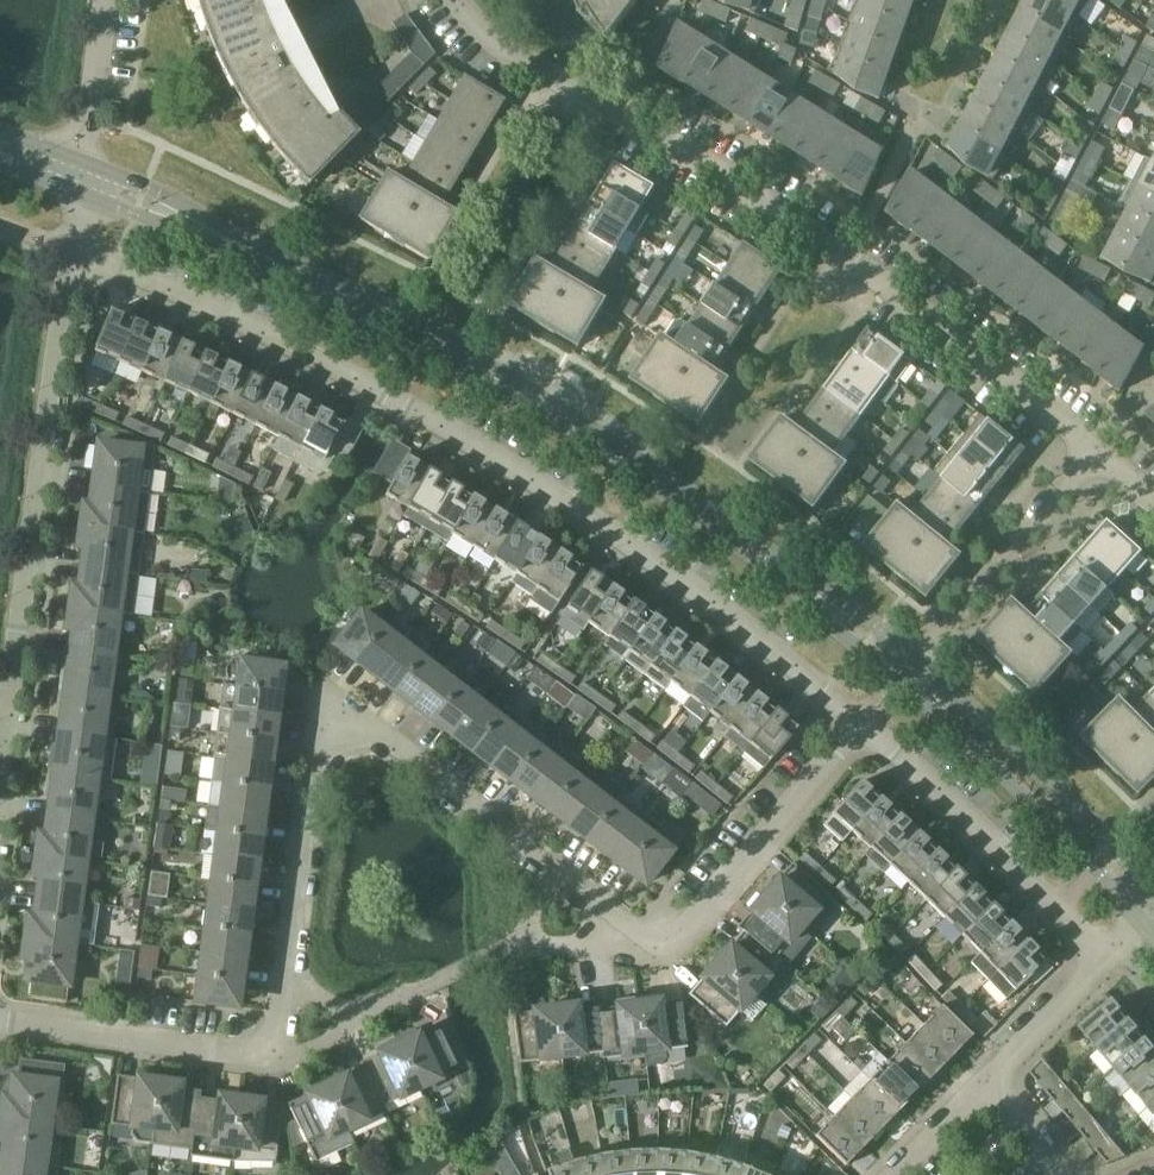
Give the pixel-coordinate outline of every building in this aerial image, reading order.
[(277,19),(270,21),(263,0),(200,0),(204,10),(209,28),(208,28),(214,45),(221,61),(223,59),(234,81),(232,82),(240,97),(250,112),(251,111),(272,141),(271,142),(282,156),(295,169),(295,168),(309,179),(309,180),(310,181),(356,134),(343,120),(338,125),(329,116),(310,91),(293,65),(298,62),(287,41),(277,19)] [(583,13),(589,8),(610,38),(639,0),(577,0),(583,13)] [(713,16),(718,4),(709,0),(705,0),(700,11),(713,16)] [(756,14),(761,0),(724,0),(756,14)] [(847,22),(851,24),(851,23),(896,48),(905,24),(863,0),(859,0),(847,22)] [(905,24),(914,0),(863,0),(905,24)] [(1025,9),(1066,40),(1067,39),(1082,19),(1079,16),(1078,17),(1055,0),(1029,0),(1025,9)] [(1078,17),(1079,16),(1091,0),(1055,0),(1078,17)] [(1121,9),(1128,0),(1110,0),(1121,9)] [(802,19),(806,5),(793,2),(789,15),(802,19)] [(732,9),(718,4),(713,16),(727,22),(732,9)] [(822,21),(825,8),(812,4),(809,17),(822,21)] [(1025,9),(1013,32),(1054,64),(1055,62),(1070,42),(1067,39),(1066,40),(1025,9)] [(363,126),(435,53),(406,14),(392,23),(410,51),(412,53),(352,114),(363,126)] [(748,31),(761,36),(766,24),(753,18),(748,31)] [(838,47),(842,49),(843,47),(888,73),(896,48),(851,23),(851,24),(838,47)] [(779,29),(766,24),(761,36),(774,42),(779,29)] [(687,85),(688,83),(686,82),(704,40),(681,25),(662,70),(687,85)] [(805,29),(801,43),(814,47),(818,33),(805,29)] [(1013,32),(1000,55),(1042,87),(1043,85),(1058,65),(1055,62),(1054,64),(1013,32)] [(1126,36),(1119,49),(1132,55),(1138,42),(1126,36)] [(726,54),(704,40),(686,82),(688,83),(709,96),(726,54)] [(798,49),(785,44),(780,57),(792,63),(798,49)] [(1135,59),(1148,66),(1153,55),(1153,50),(1143,45),(1135,59)] [(879,99),(888,73),(843,47),(842,49),(829,71),(879,99)] [(1132,55),(1119,49),(1113,61),(1125,68),(1132,55)] [(709,96),(731,110),(748,67),(726,54),(709,96)] [(1046,88),(1043,85),(1042,87),(1000,55),(989,79),(1030,110),(1031,109),(1046,88)] [(1136,89),(1148,66),(1135,59),(1123,83),(1136,89)] [(429,67),(419,78),(426,84),(436,74),(429,67)] [(770,81),(748,67),(731,110),(753,124),(770,81)] [(810,82),(822,89),(829,77),(817,70),(810,82)] [(501,99),(465,77),(451,99),(489,122),(498,108),(496,107),(501,99)] [(842,84),(829,77),(822,89),(835,96),(842,84)] [(416,94),(426,84),(419,78),(409,88),(416,94)] [(989,79),(977,102),(1018,133),(1019,132),(1022,135),(1030,141),(1045,121),(1034,112),(1034,111),(1031,109),(1030,110),(989,79)] [(792,95),(770,81),(753,124),(775,138),(792,95)] [(1102,82),(1095,95),(1108,101),(1114,89),(1102,82)] [(1123,83),(1110,108),(1123,114),(1136,90),(1123,83)] [(775,138),(797,152),(814,109),(792,95),(775,138)] [(1108,101),(1095,95),(1089,108),(1101,114),(1108,101)] [(855,109),(867,116),(874,104),(861,97),(855,109)] [(451,99),(439,120),(476,142),(479,135),(481,136),(489,122),(451,99)] [(977,102),(965,125),(1006,157),(1007,155),(1022,135),(1019,132),(1018,133),(977,102)] [(391,120),(401,110),(394,103),(384,113),(391,120)] [(874,104),(867,116),(880,123),(887,111),(874,104)] [(1123,114),(1110,108),(1102,123),(1115,129),(1123,114)] [(836,123),(814,109),(797,152),(819,166),(836,123)] [(374,123),(381,130),(391,120),(384,113),(374,123)] [(429,114),(416,135),(426,141),(465,164),(473,149),(472,148),(476,142),(439,120),(429,114)] [(819,166),(840,179),(841,180),(858,137),(836,123),(819,166)] [(1011,158),(1007,155),(1006,157),(965,125),(952,149),(993,180),(1011,158)] [(1083,148),(1090,135),(1078,129),(1071,141),(1083,148)] [(882,151),(858,137),(841,180),(840,179),(839,181),(863,196),(882,151)] [(357,155),(367,145),(360,138),(350,149),(357,155)] [(465,164),(426,141),(414,162),(451,183),(455,177),(456,178),(465,164)] [(1083,148),(1071,141),(1065,154),(1077,160),(1083,148)] [(1093,141),(1085,156),(1098,163),(1106,148),(1093,141)] [(932,160),(944,169),(953,158),(940,149),(932,160)] [(1065,154),(1059,164),(1072,171),(1077,160),(1065,154)] [(1098,163),(1085,156),(1077,171),(1090,178),(1098,163)] [(1144,186),(1153,191),(1153,162),(1145,157),(1133,180),(1144,186)] [(963,166),(953,158),(944,169),(955,177),(963,166)] [(414,162),(402,182),(402,183),(440,205),(448,191),(447,190),(451,183),(414,162)] [(1059,164),(1054,175),(1066,181),(1072,171),(1059,164)] [(612,171),(604,186),(641,208),(655,186),(618,165),(614,173),(612,171)] [(934,188),(913,172),(890,214),(914,232),(915,230),(913,229),(934,188)] [(402,183),(402,182),(387,173),(359,219),(428,260),(455,214),(440,205),(402,183)] [(1054,175),(1047,188),(1059,194),(1066,181),(1054,175)] [(975,191),(986,200),(995,189),(983,180),(975,191)] [(1131,210),(1153,222),(1153,191),(1144,186),(1133,180),(1121,205),(1131,210)] [(650,213),(641,208),(604,186),(595,200),(597,201),(593,207),(629,229),(638,234),(650,213)] [(915,230),(934,245),(955,204),(934,188),(913,229),(915,230)] [(1059,194),(1047,188),(1041,200),(1053,206),(1059,194)] [(1006,197),(995,189),(986,200),(998,208),(1006,197)] [(1068,189),(1060,204),(1073,211),(1081,196),(1068,189)] [(934,245),(955,261),(976,220),(955,204),(934,245)] [(1073,211),(1060,204),(1052,219),(1065,226),(1073,211)] [(617,250),(629,229),(593,207),(589,214),(587,213),(579,227),(617,250)] [(1131,210),(1119,234),(1153,252),(1153,222),(1131,210)] [(1037,221),(1025,212),(1017,223),(1029,232),(1037,221)] [(686,214),(677,230),(685,235),(695,219),(686,214)] [(955,261),(975,277),(997,236),(976,220),(955,261)] [(697,226),(689,238),(697,243),(705,231),(697,226)] [(572,242),(568,249),(604,271),(617,250),(579,227),(570,241),(572,242)] [(1038,239),(1049,248),(1058,237),(1046,228),(1038,239)] [(685,235),(677,230),(669,242),(677,247),(685,235)] [(1119,234),(1106,259),(1147,281),(1148,278),(1153,271),(1153,252),(1119,234)] [(975,277),(997,293),(1018,252),(997,236),(975,277)] [(1069,245),(1058,237),(1049,248),(1060,256),(1069,245)] [(682,250),(690,255),(697,243),(689,238),(682,250)] [(781,267),(746,244),(732,265),(769,290),(778,276),(776,275),(781,267)] [(564,256),(562,255),(554,268),(554,269),(592,292),(592,291),(604,271),(568,249),(564,256)] [(997,293),(1017,309),(1039,268),(1018,252),(997,293)] [(1081,268),(1093,275),(1099,263),(1087,256),(1081,268)] [(512,305),(580,346),(608,300),(592,291),(592,292),(554,269),(554,268),(539,259),(512,305)] [(666,264),(658,259),(651,271),(659,276),(666,264)] [(1112,269),(1099,263),(1093,275),(1105,281),(1112,269)] [(758,302),(759,303),(769,290),(732,265),(718,285),(753,309),(758,302)] [(663,279),(671,284),(679,272),(671,267),(663,279)] [(1017,309),(1038,325),(1059,284),(1039,268),(1017,309)] [(659,276),(651,271),(643,283),(651,288),(659,276)] [(664,296),(671,284),(663,279),(656,291),(664,296)] [(1126,293),(1138,300),(1144,287),(1132,281),(1126,293)] [(1038,325),(1059,341),(1080,300),(1059,284),(1038,325)] [(751,316),(749,315),(753,309),(718,285),(705,306),(742,330),(751,316)] [(1153,301),(1153,292),(1144,287),(1138,300),(1151,306),(1153,301)] [(632,300),(625,312),(633,317),(640,305),(632,300)] [(650,300),(637,320),(645,325),(658,305),(650,300)] [(1079,357),(1101,316),(1080,300),(1059,341),(1079,357)] [(731,343),(733,344),(742,330),(705,306),(691,326),(727,349),(731,343)] [(95,351),(119,361),(136,322),(111,312),(95,351)] [(1100,373),(1121,332),(1101,316),(1079,357),(1099,371),(1100,373)] [(669,339),(679,345),(678,346),(715,370),(724,357),(722,356),(727,349),(691,326),(682,320),(675,321),(668,332),(669,339)] [(159,332),(136,322),(119,361),(142,371),(159,332)] [(865,337),(855,350),(891,376),(899,382),(913,361),(906,356),(872,331),(867,338),(865,337)] [(183,343),(159,332),(142,371),(165,382),(183,343)] [(1100,373),(1099,371),(1098,373),(1121,391),(1143,348),(1121,332),(1100,373)] [(678,346),(679,345),(669,339),(664,335),(634,380),(700,424),(730,380),(722,374),(715,370),(678,346)] [(165,382),(188,392),(206,353),(183,343),(165,382)] [(855,350),(845,363),(847,364),(842,371),(876,396),(885,403),(900,383),(899,382),(891,376),(855,350)] [(229,364),(206,353),(188,392),(211,403),(229,364)] [(211,403),(233,414),(252,375),(229,364),(211,403)] [(842,371),(838,377),(836,376),(826,389),(862,415),(876,396),(842,371)] [(256,425),(275,387),(252,375),(233,414),(256,425)] [(298,399),(275,387),(256,425),(279,437),(298,399)] [(826,389),(816,402),(818,403),(813,410),(847,435),(862,415),(826,389)] [(932,390),(923,401),(931,407),(940,396),(932,390)] [(78,405),(97,413),(100,405),(82,398),(78,405)] [(272,449),(295,461),(321,410),(298,399),(279,437),(272,449)] [(944,399),(935,410),(943,416),(952,405),(944,399)] [(922,418),(931,407),(923,401),(915,412),(922,418)] [(118,413),(100,405),(97,413),(115,421),(118,413)] [(344,423),(321,410),(295,461),(318,473),(325,471),(342,440),(337,438),(344,423)] [(813,410),(809,416),(807,415),(798,427),(798,428),(833,454),(834,453),(847,435),(813,410)] [(934,427),(943,416),(935,410),(926,421),(934,427)] [(966,434),(975,441),(1009,469),(1020,457),(1018,455),(1024,448),(982,415),(966,434)] [(124,425),(142,433),(145,425),(127,417),(124,425)] [(848,464),(834,453),(833,454),(798,428),(798,427),(784,417),(752,460),(816,507),(848,464)] [(163,434),(145,425),(142,433),(160,441),(163,434)] [(902,428),(894,439),(901,445),(910,434),(902,428)] [(951,453),(960,460),(992,487),(997,481),(999,482),(1009,469),(975,441),(966,434),(951,453)] [(914,437),(905,448),(913,454),(922,443),(914,437)] [(169,445),(187,454),(190,446),(172,438),(169,445)] [(892,456),(901,445),(894,439),(885,451),(892,456)] [(93,485),(136,490),(149,492),(156,447),(141,440),(140,448),(99,443),(93,485)] [(208,455),(190,446),(187,454),(205,462),(208,455)] [(904,465),(913,454),(905,448),(897,460),(904,465)] [(987,493),(992,487),(960,460),(951,453),(934,472),(944,480),(944,479),(979,507),(989,494),(987,493)] [(386,495),(408,508),(430,471),(407,457),(386,495)] [(213,466),(231,475),(235,468),(217,459),(213,466)] [(872,467),(864,478),(871,484),(880,472),(872,467)] [(252,477),(235,468),(231,475),(249,484),(252,477)] [(261,491),(270,473),(263,469),(254,487),(261,491)] [(931,469),(916,487),(929,498),(962,525),(967,518),(968,520),(979,507),(944,479),(944,480),(934,472),(931,469)] [(430,471),(408,508),(403,516),(425,529),(452,484),(430,471)] [(231,502),(235,484),(219,476),(215,499),(231,502)] [(892,482),(884,476),(875,487),(883,493),(892,482)] [(283,502),(292,485),(285,481),(276,498),(283,502)] [(447,542),(452,534),(474,497),(452,484),(425,529),(447,542)] [(149,492),(136,490),(93,485),(91,505),(84,504),(81,525),(130,531),(144,533),(149,492)] [(496,510),(474,497),(452,534),(473,547),(496,510)] [(929,498),(914,516),(948,545),(949,544),(958,532),(957,531),(962,525),(929,498)] [(900,505),(867,547),(928,597),(962,555),(949,544),(948,545),(914,516),(900,505)] [(518,524),(496,510),(473,547),(495,560),(518,524)] [(243,535),(254,531),(248,516),(237,520),(243,535)] [(1103,528),(1092,541),(1125,570),(1142,551),(1111,523),(1105,530),(1103,528)] [(495,560),(516,574),(539,538),(518,524),(495,560)] [(139,574),(144,533),(130,531),(81,525),(78,546),(85,547),(82,567),(124,572),(139,574)] [(281,540),(277,529),(263,534),(268,545),(281,540)] [(377,560),(387,542),(380,538),(370,556),(377,560)] [(516,574),(511,582),(532,595),(561,552),(539,538),(516,574)] [(1083,554),(1077,560),(1109,588),(1125,570),(1092,541),(1081,553),(1083,554)] [(398,572),(408,555),(401,551),(391,568),(398,572)] [(583,567),(561,552),(532,595),(529,599),(551,614),(558,602),(583,567)] [(1116,595),(1109,588),(1077,560),(1072,566),(1071,564),(1060,577),(1092,606),(1100,613),(1116,595)] [(139,574),(124,572),(82,567),(80,587),(73,586),(70,607),(119,614),(133,615),(139,574)] [(403,575),(420,585),(424,579),(407,568),(403,575)] [(206,582),(207,571),(192,569),(190,579),(206,582)] [(588,623),(588,622),(613,587),(591,572),(567,608),(566,607),(561,615),(583,631),(588,623)] [(1045,596),(1076,624),(1092,606),(1060,577),(1049,589),(1050,590),(1045,596)] [(441,589),(424,579),(420,585),(437,596),(441,589)] [(404,583),(395,594),(403,600),(411,588),(404,583)] [(588,622),(588,623),(609,637),(634,602),(613,587),(588,622)] [(412,588),(404,600),(411,605),(420,594),(412,588)] [(445,601),(462,611),(466,605),(450,594),(445,601)] [(1076,624),(1045,596),(1040,602),(1038,600),(1028,612),(1027,612),(1060,642),(1061,642),(1068,648),(1083,631),(1076,624)] [(210,597),(202,600),(199,608),(206,614),(215,612),(217,603),(210,597)] [(1153,613),(1153,599),(1145,608),(1152,615),(1153,613)] [(1014,600),(978,640),(1038,693),(1074,654),(1068,648),(1061,642),(1060,642),(1027,612),(1028,612),(1014,600)] [(609,637),(603,645),(623,659),(655,617),(634,602),(609,637)] [(431,612),(446,623),(452,615),(437,603),(431,612)] [(483,615),(466,605),(462,611),(479,622),(483,615)] [(113,655),(119,614),(70,607),(67,628),(74,629),(71,649),(113,655)] [(361,613),(337,644),(342,648),(340,650),(355,662),(356,661),(381,628),(361,613)] [(356,661),(355,662),(375,677),(376,674),(400,643),(409,632),(390,617),(381,628),(356,661)] [(623,659),(644,674),(675,632),(655,617),(623,659)] [(487,627),(503,638),(508,632),(491,621),(487,627)] [(462,623),(454,633),(460,638),(468,628),(462,623)] [(1138,629),(1131,623),(1122,633),(1128,640),(1138,629)] [(376,674),(375,677),(394,691),(419,658),(429,646),(410,631),(409,632),(400,643),(376,674)] [(524,642),(508,632),(503,638),(520,649),(524,642)] [(675,632),(644,674),(665,689),(670,682),(670,681),(696,647),(675,632)] [(483,633),(475,643),(485,651),(493,640),(483,633)] [(1119,650),(1128,640),(1122,633),(1112,643),(1119,650)] [(1142,633),(1133,643),(1139,650),(1149,640),(1142,633)] [(1123,654),(1129,660),(1139,650),(1133,643),(1123,654)] [(506,647),(497,660),(506,666),(507,665),(515,653),(506,647)] [(670,681),(670,682),(690,696),(690,697),(716,663),(696,647),(670,681)] [(108,696),(113,655),(71,649),(68,669),(62,669),(59,690),(108,696)] [(507,665),(506,666),(514,673),(524,659),(515,653),(507,665)] [(537,661),(554,672),(558,666),(542,655),(537,661)] [(226,669),(226,673),(226,676),(228,680),(227,686),(238,687),(279,693),(280,693),(282,674),(279,673),(280,667),(254,664),(250,659),(245,657),(241,657),(236,658),(231,660),(228,664),(226,669)] [(394,691),(413,706),(415,704),(439,673),(419,658),(394,691)] [(1088,668),(1095,675),(1105,665),(1098,658),(1088,668)] [(716,663),(690,697),(690,696),(683,706),(702,722),(710,712),(737,679),(716,663)] [(575,677),(558,666),(554,672),(570,684),(575,677)] [(1105,685),(1115,675),(1109,668),(1099,679),(1105,685)] [(415,704),(413,706),(432,721),(458,688),(439,673),(415,704)] [(710,712),(730,728),(757,694),(737,679),(710,712)] [(556,682),(547,694),(554,700),(563,687),(556,682)] [(578,689),(594,701),(599,694),(583,683),(578,689)] [(224,685),(221,709),(235,711),(274,717),(277,717),(280,693),(279,693),(238,687),(227,686),(224,685)] [(432,721),(451,736),(453,734),(477,702),(458,688),(432,721)] [(102,737),(108,696),(59,690),(56,711),(63,712),(60,732),(102,737)] [(158,703),(145,692),(136,690),(123,698),(158,703)] [(615,706),(599,694),(594,701),(610,712),(615,706)] [(743,752),(777,711),(757,694),(730,728),(724,736),(743,752)] [(589,704),(576,695),(567,708),(580,717),(589,704)] [(1135,711),(1134,712),(1153,732),(1153,698),(1151,695),(1135,711)] [(1134,712),(1135,711),(1122,699),(1084,737),(1141,793),(1153,780),(1153,732),(1134,712)] [(453,734),(451,736),(471,751),(497,718),(497,717),(477,702),(453,734)] [(471,751),(491,766),(492,764),(516,733),(525,721),(505,706),(497,717),(497,718),(471,751)] [(221,709),(217,733),(232,735),(273,741),(277,717),(274,717),(235,711),(221,709)] [(797,728),(777,711),(743,752),(763,768),(770,760),(797,728)] [(618,718),(634,730),(639,724),(623,712),(618,718)] [(492,764),(491,766),(510,781),(510,780),(536,747),(544,736),(525,721),(516,733),(492,764)] [(615,724),(612,729),(619,734),(622,729),(615,724)] [(654,735),(639,724),(634,730),(649,742),(654,735)] [(170,727),(169,739),(178,740),(180,728),(170,727)] [(102,737),(60,732),(57,751),(51,751),(48,772),(97,778),(111,780),(117,739),(102,737)] [(217,733),(214,758),(267,765),(270,765),(273,741),(232,735),(217,733)] [(162,745),(163,737),(146,735),(145,743),(162,745)] [(510,780),(510,781),(529,796),(531,793),(555,762),(554,762),(563,751),(544,736),(536,747),(510,780)] [(634,739),(625,751),(636,760),(645,748),(634,739)] [(657,748),(673,760),(678,754),(662,741),(657,748)] [(653,754),(643,768),(656,778),(666,764),(653,754)] [(693,766),(678,754),(673,760),(688,772),(693,766)] [(166,758),(164,775),(180,777),(183,760),(166,758)] [(214,758),(211,781),(266,789),(267,789),(270,765),(267,765),(214,758)] [(531,793),(529,796),(548,810),(549,810),(574,777),(555,762),(531,793)] [(674,768),(662,783),(671,790),(683,775),(674,768)] [(159,772),(142,770),(140,784),(157,786),(159,772)] [(91,820),(97,778),(48,772),(45,793),(52,794),(49,814),(91,820)] [(696,778),(711,791),(716,785),(701,772),(696,778)] [(569,823),(567,825),(587,840),(612,807),(621,795),(625,790),(606,775),(593,792),(569,823)] [(549,810),(548,810),(567,825),(569,823),(593,792),(574,777),(549,810)] [(211,781),(208,805),(222,807),(261,813),(264,813),(267,789),(266,789),(211,781)] [(851,831),(852,831),(881,799),(861,782),(823,824),(842,841),(851,831)] [(693,783),(684,794),(695,802),(703,792),(693,783)] [(178,787),(162,785),(160,797),(176,799),(178,787)] [(732,797),(716,785),(711,791),(727,803),(732,797)] [(587,840),(606,855),(608,853),(632,822),(640,810),(621,795),(612,807),(587,840)] [(900,816),(881,799),(852,831),(871,848),(900,816)] [(222,807),(219,832),(260,837),(264,813),(261,813),(222,807)] [(608,853),(606,855),(625,870),(625,869),(651,836),(651,837),(660,825),(640,810),(632,822),(608,853)] [(88,842),(91,820),(49,814),(46,834),(39,833),(36,854),(86,861),(86,857),(101,858),(103,844),(88,842)] [(871,848),(865,854),(884,872),(890,865),(919,834),(923,829),(912,818),(908,824),(900,816),(871,848)] [(625,869),(625,870),(640,882),(642,879),(647,883),(671,852),(684,835),(664,819),(660,825),(651,837),(651,836),(625,869)] [(219,832),(215,856),(254,862),(257,862),(260,837),(219,832)] [(937,851),(919,834),(890,865),(908,883),(937,851)] [(155,840),(154,848),(167,850),(170,850),(171,842),(155,840)] [(956,869),(937,851),(908,883),(926,900),(956,869)] [(40,876),(38,896),(80,902),(86,861),(36,854),(33,876),(40,876)] [(800,860),(815,873),(820,867),(805,854),(800,860)] [(215,856),(212,880),(253,886),(254,886),(257,862),(254,862),(215,856)] [(840,905),(830,895),(798,867),(784,883),(779,879),(765,895),(802,927),(813,936),(840,905)] [(835,880),(820,867),(815,873),(830,886),(835,880)] [(926,900),(944,918),(974,887),(956,869),(926,900)] [(151,872),(148,896),(161,898),(165,898),(168,875),(151,872)] [(212,880),(209,904),(248,910),(251,910),(254,886),(253,886),(212,880)] [(837,893),(851,907),(857,901),(842,887),(837,893)] [(944,918),(962,935),(993,905),(974,887),(944,918)] [(802,927),(765,895),(751,911),(756,916),(742,932),(748,936),(748,935),(780,963),(781,962),(787,967),(813,936),(802,927)] [(28,915),(25,936),(75,943),(93,946),(99,905),(80,902),(38,896),(35,916),(28,915)] [(148,896),(146,906),(160,907),(161,898),(148,896)] [(141,900),(127,898),(126,908),(140,910),(141,900)] [(871,914),(857,901),(851,907),(866,920),(871,914)] [(209,904),(206,928),(247,934),(251,910),(248,910),(209,904)] [(980,953),(1011,924),(993,905),(962,935),(979,953),(980,953)] [(873,927),(887,941),(893,935),(878,921),(873,927)] [(988,980),(997,972),(1028,942),(1011,924),(980,953),(979,953),(971,961),(988,980)] [(206,928),(202,952),(241,958),(244,958),(247,934),(206,928)] [(748,935),(748,936),(735,951),(730,946),(716,962),(765,1004),(793,972),(787,967),(781,962),(780,963),(748,935)] [(907,948),(893,935),(887,941),(901,954),(907,948)] [(29,959),(27,980),(31,980),(29,997),(66,1002),(75,943),(25,936),(22,958),(29,959)] [(876,962),(888,950),(873,936),(867,942),(867,954),(876,962)] [(120,938),(119,949),(120,949),(134,951),(136,940),(120,938)] [(1047,961),(1028,942),(997,972),(988,980),(1006,999),(1015,990),(1015,991),(1047,961)] [(120,949),(114,992),(128,993),(134,951),(120,949)] [(202,952),(199,976),(240,982),(241,982),(244,958),(241,958),(202,952)] [(908,961),(922,976),(928,970),(914,956),(908,961)] [(886,961),(873,975),(878,981),(892,967),(886,961)] [(707,983),(694,999),(726,1027),(740,1010),(753,1021),(766,1005),(765,1004),(716,962),(702,979),(707,983)] [(861,978),(847,966),(832,982),(846,994),(861,978)] [(151,979),(152,970),(137,968),(136,977),(151,979)] [(941,985),(928,970),(922,976),(935,990),(941,985)] [(878,981),(873,975),(859,989),(864,995),(878,981)] [(199,976),(196,1002),(235,1007),(235,1001),(238,1001),(241,982),(240,982),(199,976)] [(942,998),(956,1011),(962,1006),(948,992),(942,998)] [(850,998),(837,1012),(842,1017),(856,1003),(850,998)] [(1082,1028),(1099,1048),(1132,1021),(1114,1000),(1082,1028)] [(660,1001),(638,1004),(645,1053),(647,1067),(660,1065),(666,1058),(665,1050),(687,1047),(681,1005),(660,1008),(660,1001)] [(618,1014),(599,1016),(598,1016),(603,1052),(602,1052),(602,1059),(645,1053),(638,1004),(617,1007),(618,1014)] [(598,1016),(599,1016),(599,1009),(578,1012),(577,1006),(555,1008),(562,1057),(602,1052),(603,1052),(598,1016)] [(942,1006),(924,1025),(954,1055),(973,1036),(942,1006)] [(976,1019),(962,1006),(956,1011),(970,1025),(976,1019)] [(562,1057),(555,1008),(534,1011),(535,1018),(514,1020),(520,1063),(562,1057)] [(842,1017),(837,1012),(823,1026),(829,1031),(842,1017)] [(1148,1040),(1132,1021),(1099,1048),(1116,1068),(1148,1040)] [(698,1025),(689,1030),(695,1044),(705,1039),(698,1025)] [(936,1073),(954,1055),(924,1025),(906,1043),(936,1073)] [(452,1030),(441,1035),(458,1071),(456,1072),(463,1089),(472,1085),(468,1065),(452,1030)] [(441,1035),(440,1032),(421,1041),(418,1035),(399,1044),(420,1089),(456,1072),(458,1071),(441,1035)] [(814,1034),(801,1048),(807,1054),(820,1040),(814,1034)] [(1116,1068),(1132,1087),(1153,1069),(1153,1047),(1148,1040),(1116,1068)] [(906,1043),(888,1061),(918,1091),(936,1073),(906,1043)] [(399,1044),(379,1054),(382,1060),(363,1069),(366,1075),(367,1074),(382,1107),(383,1106),(420,1089),(399,1044)] [(807,1054),(801,1048),(787,1063),(793,1068),(807,1054)] [(900,1110),(918,1091),(888,1061),(879,1053),(861,1071),(869,1080),(870,1080),(900,1110)] [(1030,1072),(1048,1092),(1062,1080),(1044,1058),(1030,1072)] [(4,1097),(1,1118),(50,1124),(55,1087),(56,1084),(61,1084),(63,1066),(21,1060),(19,1077),(14,1077),(11,1098),(4,1097)] [(1132,1087),(1149,1107),(1153,1103),(1153,1069),(1132,1087)] [(770,1091),(784,1077),(779,1071),(765,1085),(770,1091)] [(348,1130),(386,1112),(383,1106),(382,1107),(367,1074),(366,1075),(349,1083),(346,1077),(327,1086),(348,1130)] [(116,1082),(111,1125),(132,1127),(131,1134),(137,1142),(151,1144),(160,1081),(138,1079),(137,1085),(116,1082)] [(869,1080),(852,1098),(882,1128),(900,1110),(870,1080),(869,1080)] [(1079,1100),(1062,1080),(1048,1092),(1064,1112),(1079,1100)] [(181,1084),(160,1081),(151,1144),(192,1150),(194,1136),(199,1100),(200,1101),(201,1094),(180,1091),(181,1084)] [(635,1081),(607,1085),(609,1098),(637,1096),(635,1081)] [(348,1130),(327,1086),(307,1095),(310,1101),(291,1110),(296,1120),(305,1140),(309,1148),(309,1149),(315,1161),(354,1143),(348,1130)] [(194,1136),(192,1150),(191,1155),(233,1161),(234,1148),(241,1099),(219,1096),(219,1103),(200,1101),(199,1100),(194,1136)] [(852,1098),(834,1117),(864,1147),(882,1128),(852,1098)] [(241,1099),(234,1148),(233,1161),(276,1162),(277,1154),(276,1153),(282,1111),(261,1108),(262,1102),(241,1099)] [(1095,1119),(1079,1100),(1064,1112),(1081,1131),(1095,1119)] [(864,1147),(834,1117),(815,1136),(846,1166),(864,1147)] [(50,1124),(1,1118),(0,1123),(0,1139),(5,1140),(2,1160),(44,1165),(45,1165),(50,1124)] [(1081,1131),(1098,1151),(1112,1139),(1095,1119),(1081,1131)] [(296,1120),(290,1123),(294,1145),(305,1140),(296,1120)] [(778,1135),(787,1139),(791,1129),(783,1125),(778,1135)] [(1127,1156),(1112,1139),(1098,1151),(1108,1164),(1127,1156)] [(487,1149),(496,1164),(508,1157),(500,1142),(487,1149)] [(741,1166),(746,1154),(717,1145),(715,1158),(711,1174),(738,1174),(741,1166)] [(631,1174),(657,1174),(657,1150),(648,1150),(638,1151),(629,1151),(631,1174)] [(657,1174),(683,1174),(686,1153),(676,1152),(667,1151),(657,1150),(657,1174)] [(605,1174),(631,1174),(629,1151),(610,1153),(601,1155),(605,1174)] [(683,1174),(711,1174),(715,1158),(705,1156),(696,1154),(686,1153),(683,1174)] [(774,1165),(746,1154),(742,1166),(741,1166),(738,1174),(769,1174),(774,1165)] [(601,1155),(587,1158),(573,1162),(577,1174),(605,1174),(601,1155)] [(44,1165),(2,1160),(0,1174),(57,1174),(59,1167),(45,1165),(44,1165)] [(546,1171),(548,1174),(577,1174),(573,1162),(564,1164),(555,1168),(546,1171)]
